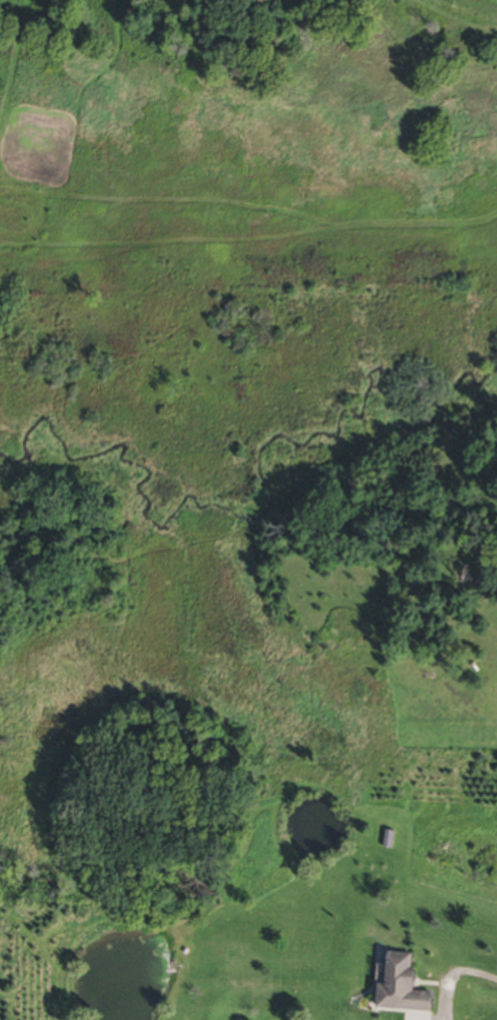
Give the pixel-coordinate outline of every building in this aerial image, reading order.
[(382,850),(391,850),(392,834),(383,833),(382,850)] [(406,994),(407,957),(376,956),(374,1012),(427,1014),(428,995),(406,994)]
